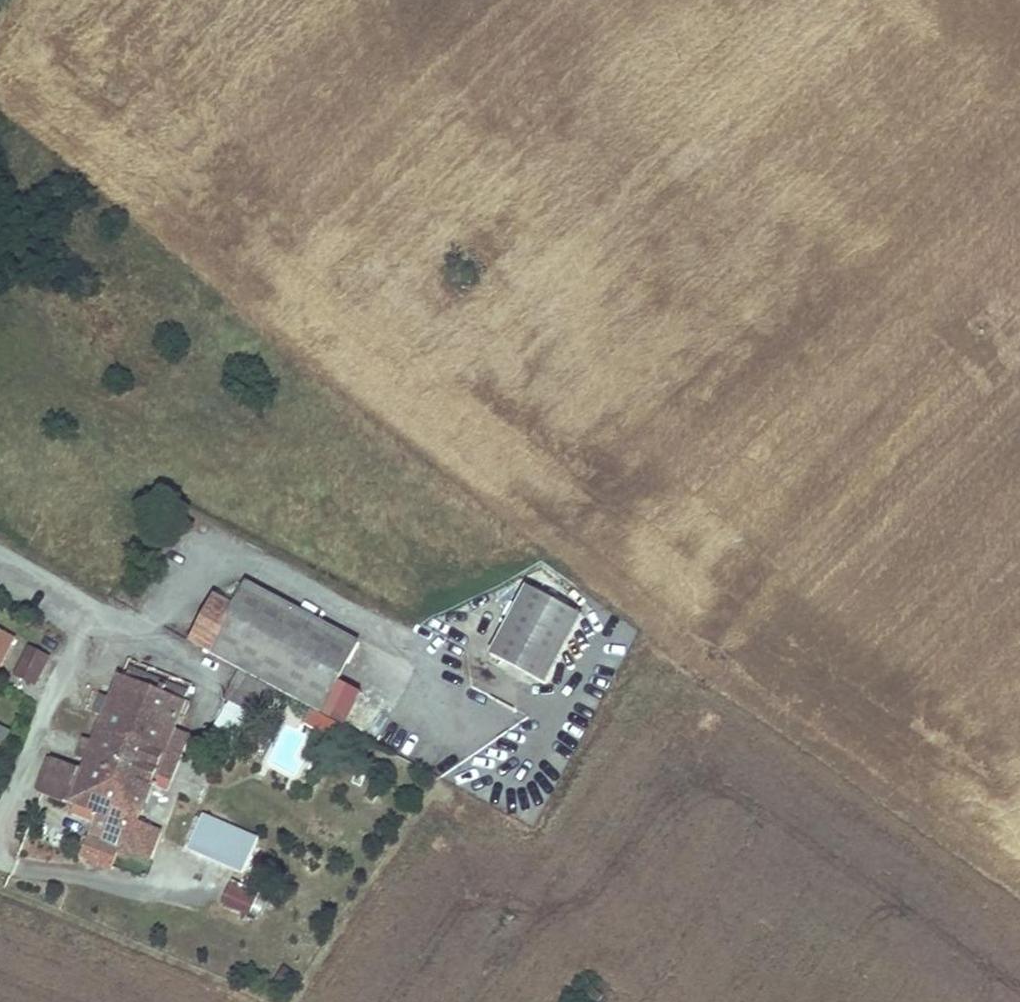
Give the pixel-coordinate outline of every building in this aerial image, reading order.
[(531,585),(493,653),(551,684),(589,616),(531,585)] [(221,597),(193,643),(315,715),(358,654),(241,588),(221,597)] [(0,630),(0,656),(2,658),(13,636),(0,630)] [(18,665),(40,676),(50,655),(29,644),(18,665)] [(92,759),(88,769),(59,758),(45,796),(73,807),(74,804),(85,808),(109,818),(117,821),(138,829),(142,818),(156,782),(177,728),(190,693),(126,669),(116,696),(107,693),(100,711),(109,714),(99,740),(92,759)] [(274,698),(235,676),(221,704),(259,724),(274,698)] [(334,734),(308,718),(301,731),(328,746),(334,734)] [(5,745),(10,731),(0,728),(0,743),(5,745)] [(171,788),(192,734),(177,728),(156,782),(171,788)] [(99,740),(88,735),(80,754),(92,759),(99,740)] [(45,796),(59,758),(53,756),(38,793),(45,796)] [(212,800),(194,837),(212,846),(231,809),(212,800)] [(109,818),(85,808),(80,820),(104,829),(109,818)] [(231,809),(212,846),(226,852),(244,816),(231,809)] [(138,829),(117,821),(108,844),(126,851),(138,856),(156,863),(168,828),(142,818),(138,829)] [(135,863),(138,856),(126,851),(123,858),(135,863)] [(218,905),(247,921),(261,894),(232,879),(218,905)]
